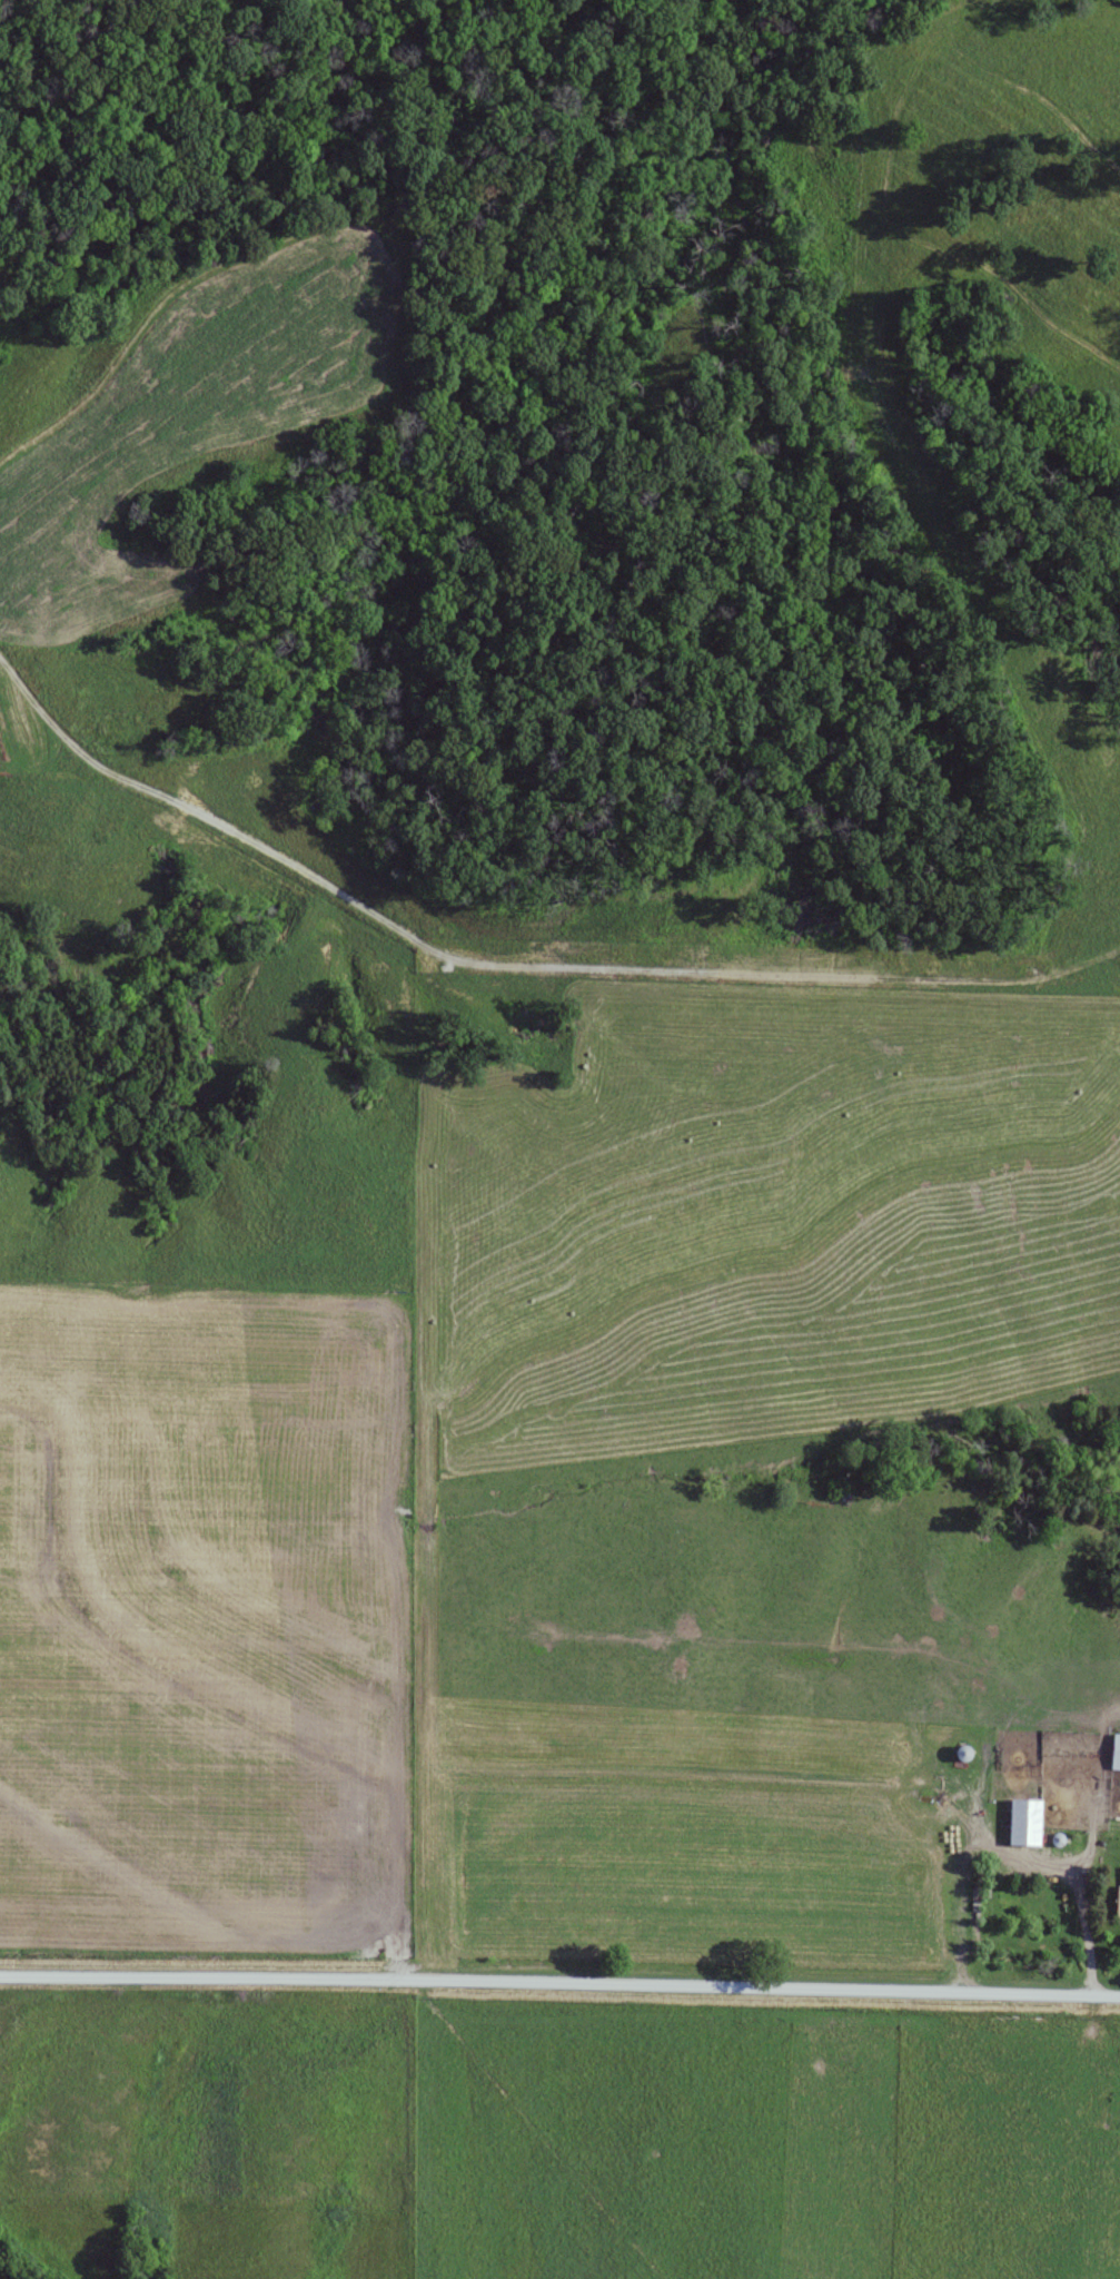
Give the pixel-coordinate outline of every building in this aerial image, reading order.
[(1008,1846),(1040,1846),(1040,1800),(1009,1800),(1008,1846)]
